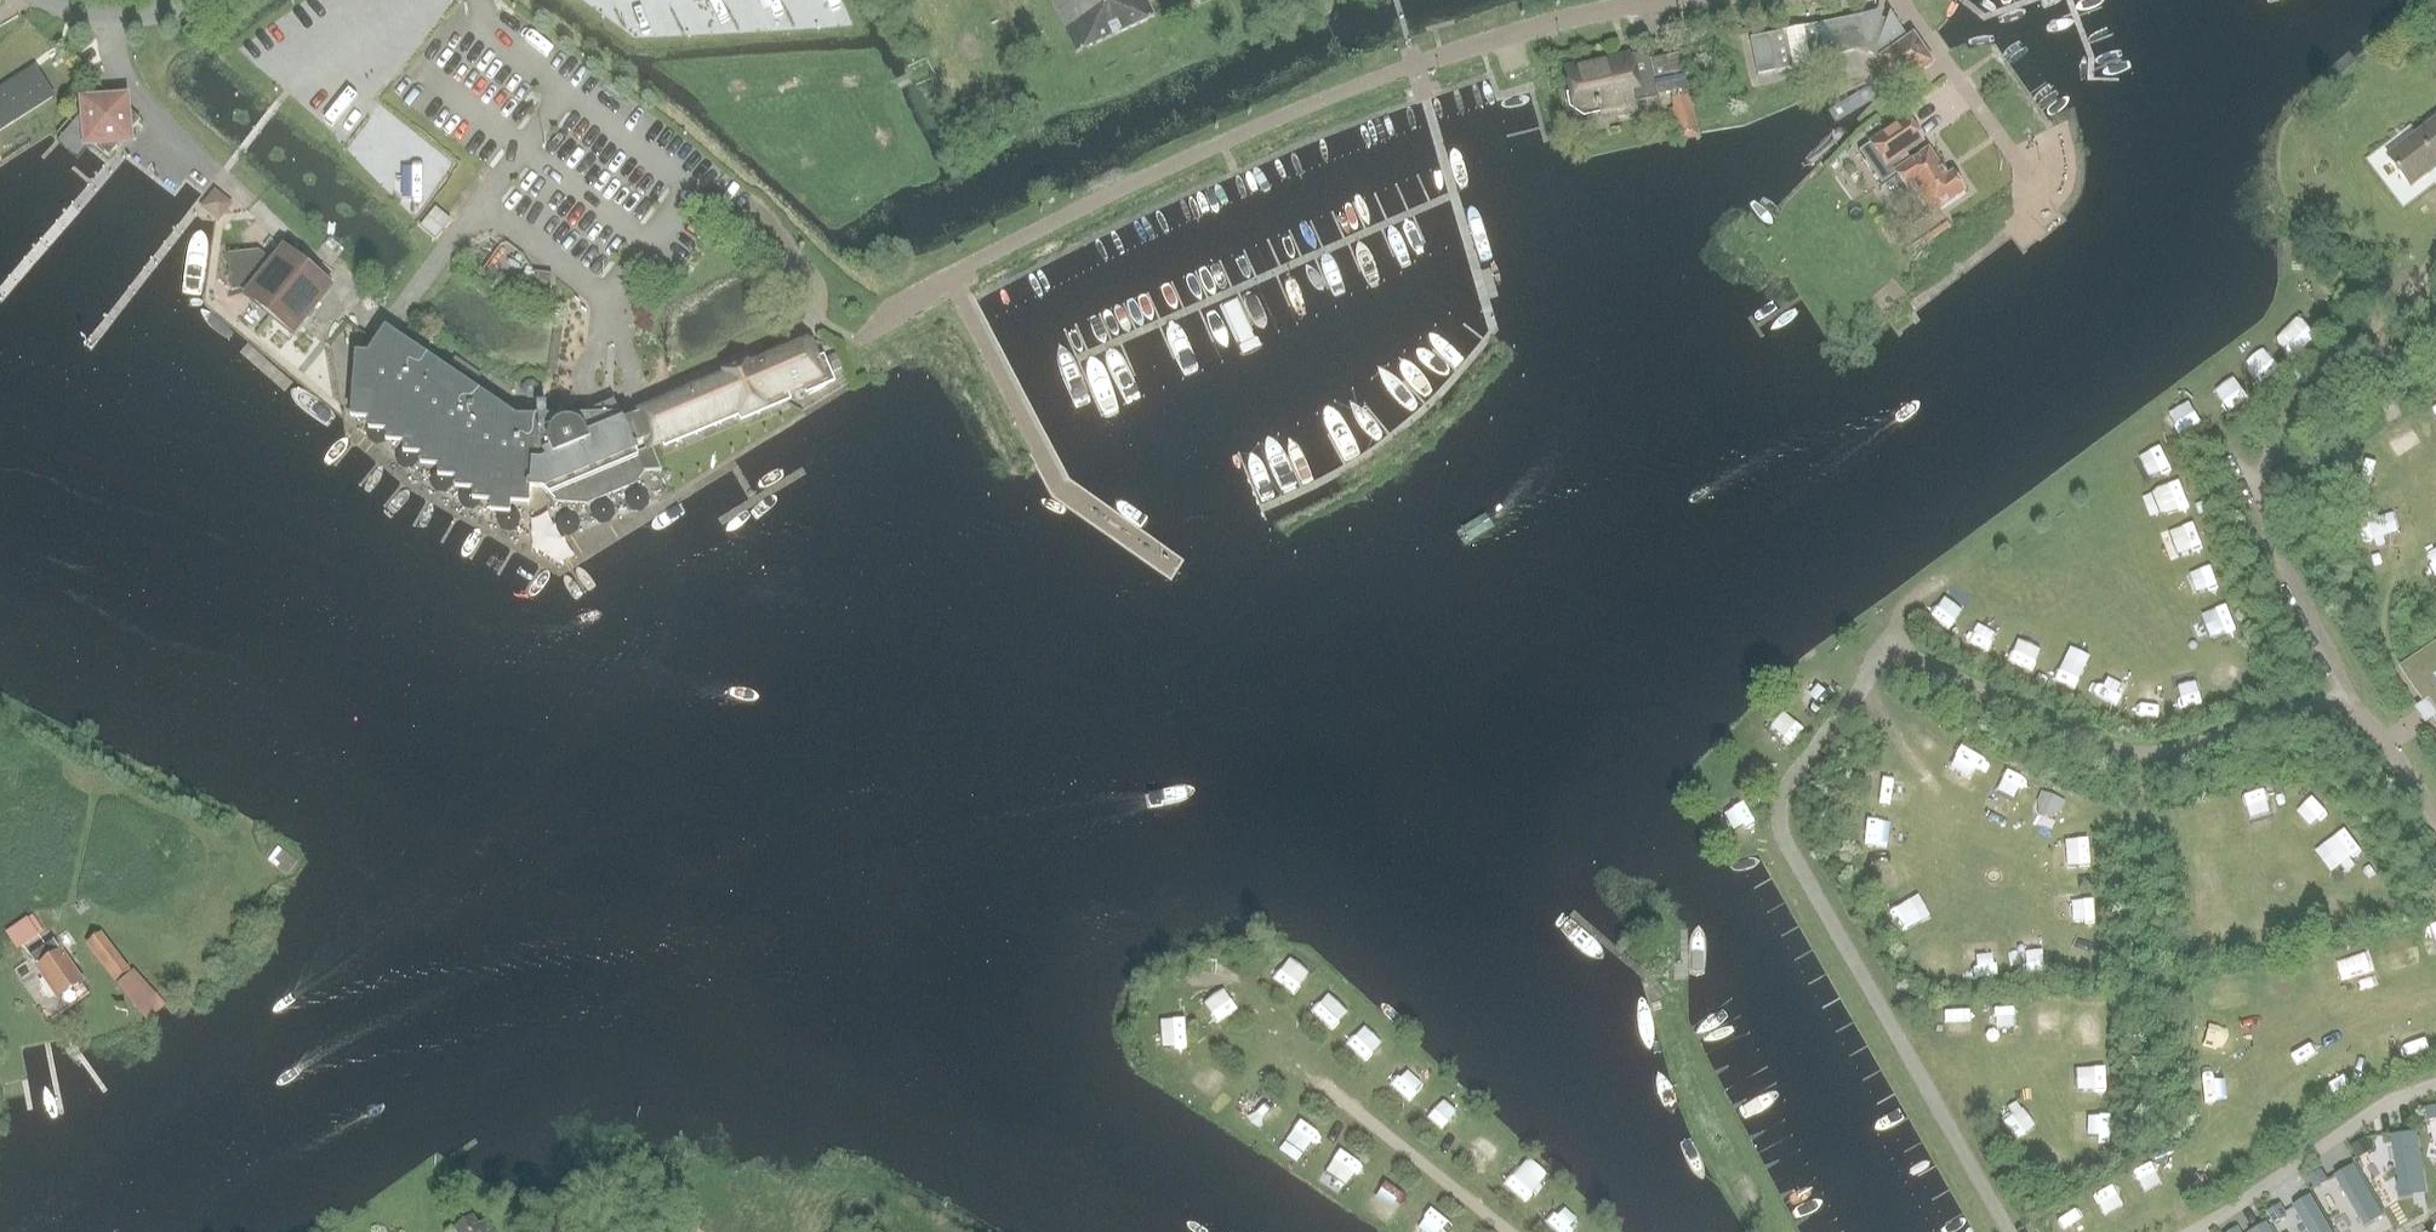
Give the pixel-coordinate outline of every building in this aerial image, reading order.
[(1155,17),(1147,0),(1052,0),(1077,53),(1155,17)] [(1900,87),(1932,65),(1913,37),(1903,44),(1889,23),(1879,19),(1855,24),(1854,20),(1820,27),(1820,25),(1769,35),(1750,39),(1757,76),(1827,62),(1826,56),(1860,49),(1883,58),(1881,59),(1900,87)] [(0,75),(0,135),(64,96),(37,52),(0,75)] [(1568,73),(1574,102),(1575,106),(1582,110),(1594,107),(1595,110),(1600,109),(1607,114),(1634,108),(1633,102),(1657,97),(1657,95),(1671,92),(1681,138),(1681,139),(1698,136),(1697,131),(1681,58),(1665,61),(1665,58),(1644,62),(1643,54),(1579,67),(1579,71),(1568,73)] [(68,71),(61,63),(54,69),(62,77),(68,71)] [(140,119),(103,88),(57,141),(76,157),(91,141),(108,156),(140,119)] [(1887,167),(1923,142),(1906,118),(1870,142),(1887,167)] [(2435,171),(2435,123),(2388,160),(2412,190),(2435,171)] [(1931,214),(1963,192),(1951,174),(1946,177),(1928,150),(1896,172),(1908,190),(1912,187),(1931,214)] [(220,194),(206,209),(222,223),(236,207),(220,194)] [(421,226),(436,238),(451,220),(436,207),(421,226)] [(294,329),(329,285),(287,251),(282,257),(274,250),(267,258),(259,252),(228,255),(232,291),(241,291),(246,286),(254,292),(252,295),(294,329)] [(523,276),(521,296),(533,297),(535,277),(523,276)] [(533,297),(532,302),(549,304),(552,279),(535,277),(533,297)] [(2294,363),(2319,343),(2302,321),(2276,341),(2294,363)] [(355,356),(352,409),(362,410),(371,410),(484,487),(483,492),(530,495),(530,490),(545,491),(546,491),(555,501),(587,503),(633,484),(643,473),(644,472),(661,469),(651,447),(741,410),(743,415),(768,404),(826,380),(812,344),(771,361),(753,368),(752,366),(727,376),(728,379),(617,425),(616,423),(616,415),(617,415),(617,414),(598,414),(598,415),(599,415),(599,417),(531,418),(517,418),(394,335),(386,329),(377,342),(367,357),(355,356)] [(825,359),(830,373),(842,369),(836,354),(825,359)] [(451,364),(477,381),(481,375),(456,357),(451,364)] [(2379,409),(2385,418),(2398,410),(2392,401),(2379,409)] [(2153,495),(2162,518),(2193,507),(2185,484),(2153,495)] [(2181,552),(2206,545),(2201,526),(2175,534),(2181,552)] [(2416,687),(2435,716),(2435,647),(2413,663),(2414,664),(2420,672),(2417,686),(2416,687)] [(2177,685),(2181,708),(2206,703),(2201,680),(2177,685)] [(1818,711),(1833,701),(1824,687),(1809,696),(1818,711)] [(2017,817),(2027,777),(1999,770),(1990,811),(2017,817)] [(1890,912),(1900,934),(1925,923),(1915,901),(1890,912)] [(28,918),(25,914),(22,916),(24,918),(7,930),(21,949),(45,933),(32,915),(28,918)] [(115,982),(131,970),(101,932),(86,944),(115,982)] [(30,956),(60,1001),(84,985),(54,940),(30,956)] [(1218,988),(1197,1014),(1221,1034),(1242,1009),(1218,988)] [(2201,1029),(2203,1055),(2239,1053),(2238,1027),(2201,1029)] [(2113,1094),(2111,1068),(2073,1071),(2075,1097),(2113,1094)] [(2243,1098),(2243,1076),(2198,1076),(2197,1097),(2243,1098)] [(2427,1121),(2435,1119),(2435,1107),(2425,1109),(2427,1121)] [(1303,1152),(1316,1131),(1297,1119),(1284,1140),(1303,1152)] [(2426,1125),(2433,1176),(2435,1176),(2435,1123),(2426,1125)] [(2373,1150),(2367,1140),(2352,1148),(2358,1159),(2373,1150)] [(2394,1207),(2410,1200),(2389,1150),(2373,1157),(2394,1207)] [(1326,1172),(1348,1186),(1362,1166),(1340,1151),(1326,1172)] [(2316,1189),(2328,1182),(2321,1170),(2309,1178),(2316,1189)] [(2371,1226),(2344,1174),(2326,1184),(2353,1231),(2360,1231),(2371,1226)] [(1393,1221),(1410,1194),(1389,1181),(1372,1208),(1393,1221)] [(2297,1206),(2309,1231),(2334,1231),(2317,1197),(2297,1206)] [(2274,1225),(2288,1217),(2280,1205),(2267,1213),(2274,1225)] [(474,1222),(457,1231),(486,1231),(482,1225),(478,1228),(474,1222)] [(2269,1224),(2255,1231),(2274,1231),(2269,1224)]
